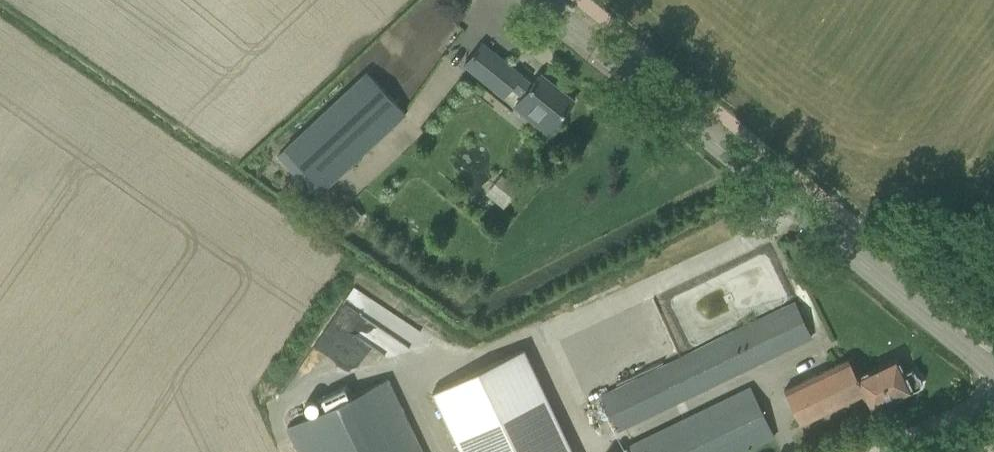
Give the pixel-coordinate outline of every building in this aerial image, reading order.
[(464,64),(471,69),(503,95),(510,86),(539,109),(532,118),(547,131),(559,116),(563,111),(567,111),(571,106),(569,103),(572,100),(556,87),(554,89),(538,76),(532,83),(520,74),(521,74),(482,42),(469,57),(464,64)] [(323,189),(406,113),(367,71),(284,147),(323,189)] [(498,169),(481,188),(503,207),(520,189),(498,169)] [(333,316),(379,353),(391,338),(345,302),(333,316)] [(616,428),(617,430),(811,338),(794,302),(601,395),(613,421),(616,428)] [(524,348),(432,391),(461,451),(573,451),(524,348)] [(915,389),(919,386),(921,381),(919,376),(915,373),(912,368),(902,373),(895,358),(855,376),(846,358),(782,389),(799,423),(863,392),(871,408),(910,389),(915,389)] [(299,451),(422,451),(387,378),(352,395),(346,382),(316,396),(322,409),(287,426),(299,451)] [(773,436),(776,435),(752,385),(630,444),(634,451),(740,451),(773,436)]
